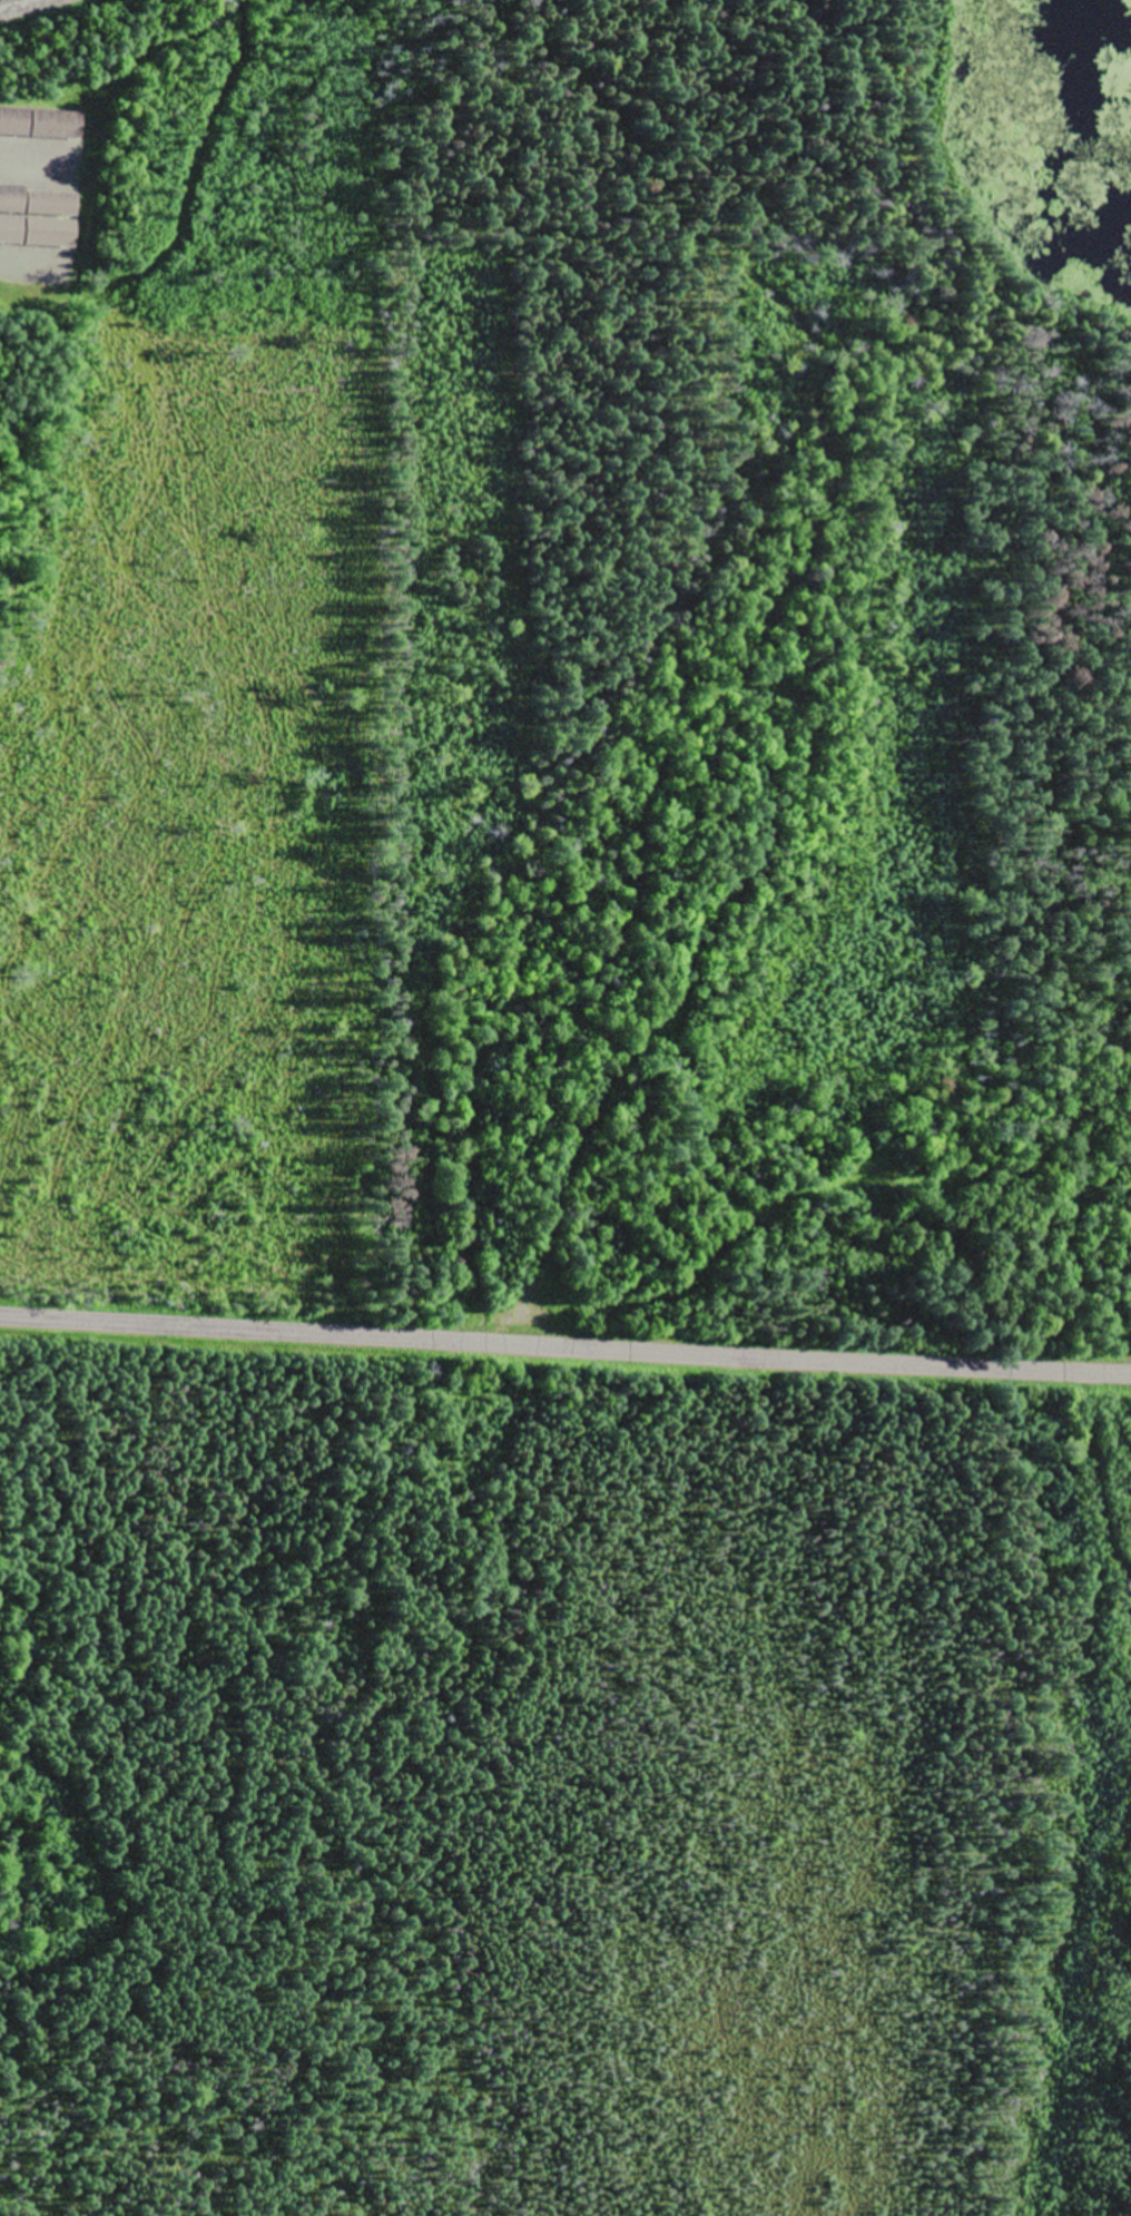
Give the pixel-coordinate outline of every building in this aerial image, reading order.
[(80,142),(81,115),(0,112),(0,139),(80,142)] [(76,193),(0,191),(0,217),(75,219),(76,193)] [(0,219),(0,246),(22,246),(22,219),(0,219)]
